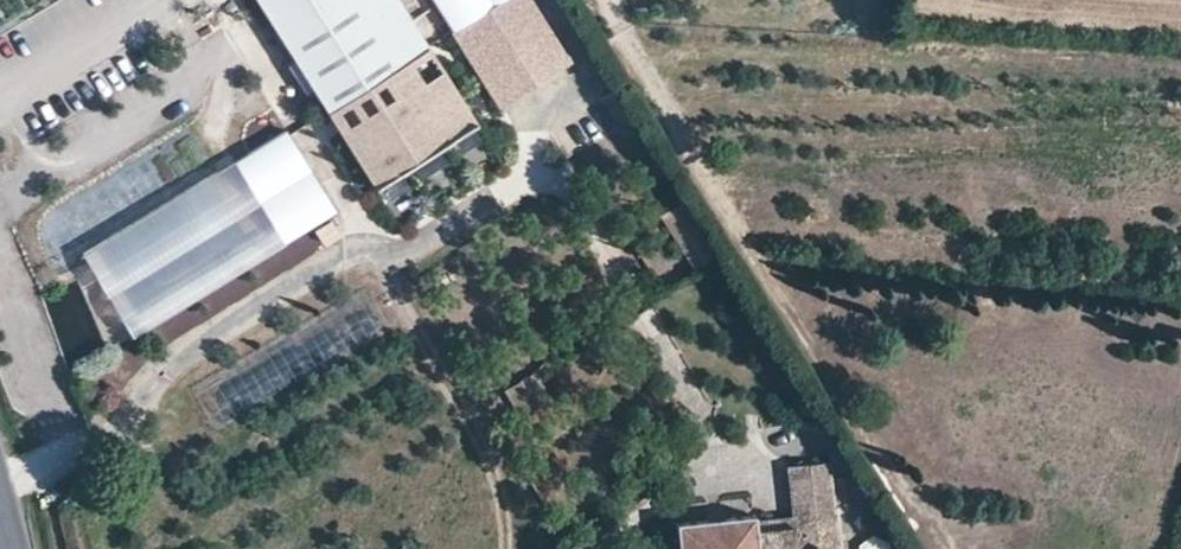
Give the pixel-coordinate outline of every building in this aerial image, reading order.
[(373,185),(474,121),(398,0),(258,0),(373,185)] [(494,108),(538,82),(486,0),(428,0),(494,108)] [(536,65),(566,46),(536,0),(495,0),(536,65)] [(624,79),(617,84),(621,91),(629,86),(624,79)] [(501,108),(476,123),(482,134),(508,119),(501,108)] [(279,128),(74,255),(93,285),(299,159),(279,128)] [(302,163),(96,290),(113,317),(318,189),(302,163)] [(320,197),(114,324),(130,351),(337,225),(320,197)] [(368,287),(193,390),(217,430),(392,328),(368,287)] [(787,471),(793,523),(757,527),(756,519),(685,527),(687,548),(840,548),(830,467),(787,471)] [(860,547),(860,548),(891,548),(890,544),(876,536),(860,547)]
